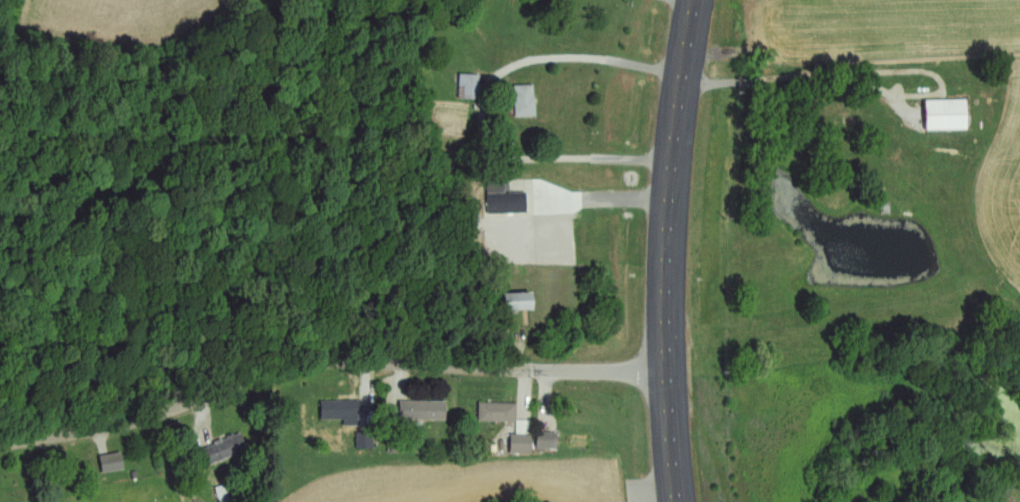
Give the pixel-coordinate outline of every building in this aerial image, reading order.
[(480,99),(481,74),(461,74),(460,98),(480,99)] [(517,117),(537,117),(536,85),(516,86),(517,117)] [(968,99),(926,100),(927,131),(968,130),(968,99)] [(489,214),(528,213),(527,193),(488,194),(489,214)] [(504,294),(504,312),(533,311),(532,293),(504,294)] [(361,425),(360,400),(322,401),(322,420),(345,419),(345,426),(361,425)] [(448,402),(400,400),(400,420),(447,421),(448,402)] [(480,421),(518,422),(518,403),(480,402),(480,421)] [(533,454),(533,422),(518,422),(518,434),(512,434),(512,454),(533,454)] [(200,449),(206,466),(249,450),(242,432),(200,449)] [(559,432),(538,432),(538,449),(559,449),(559,432)] [(99,457),(103,474),(125,470),(122,452),(99,457)]
